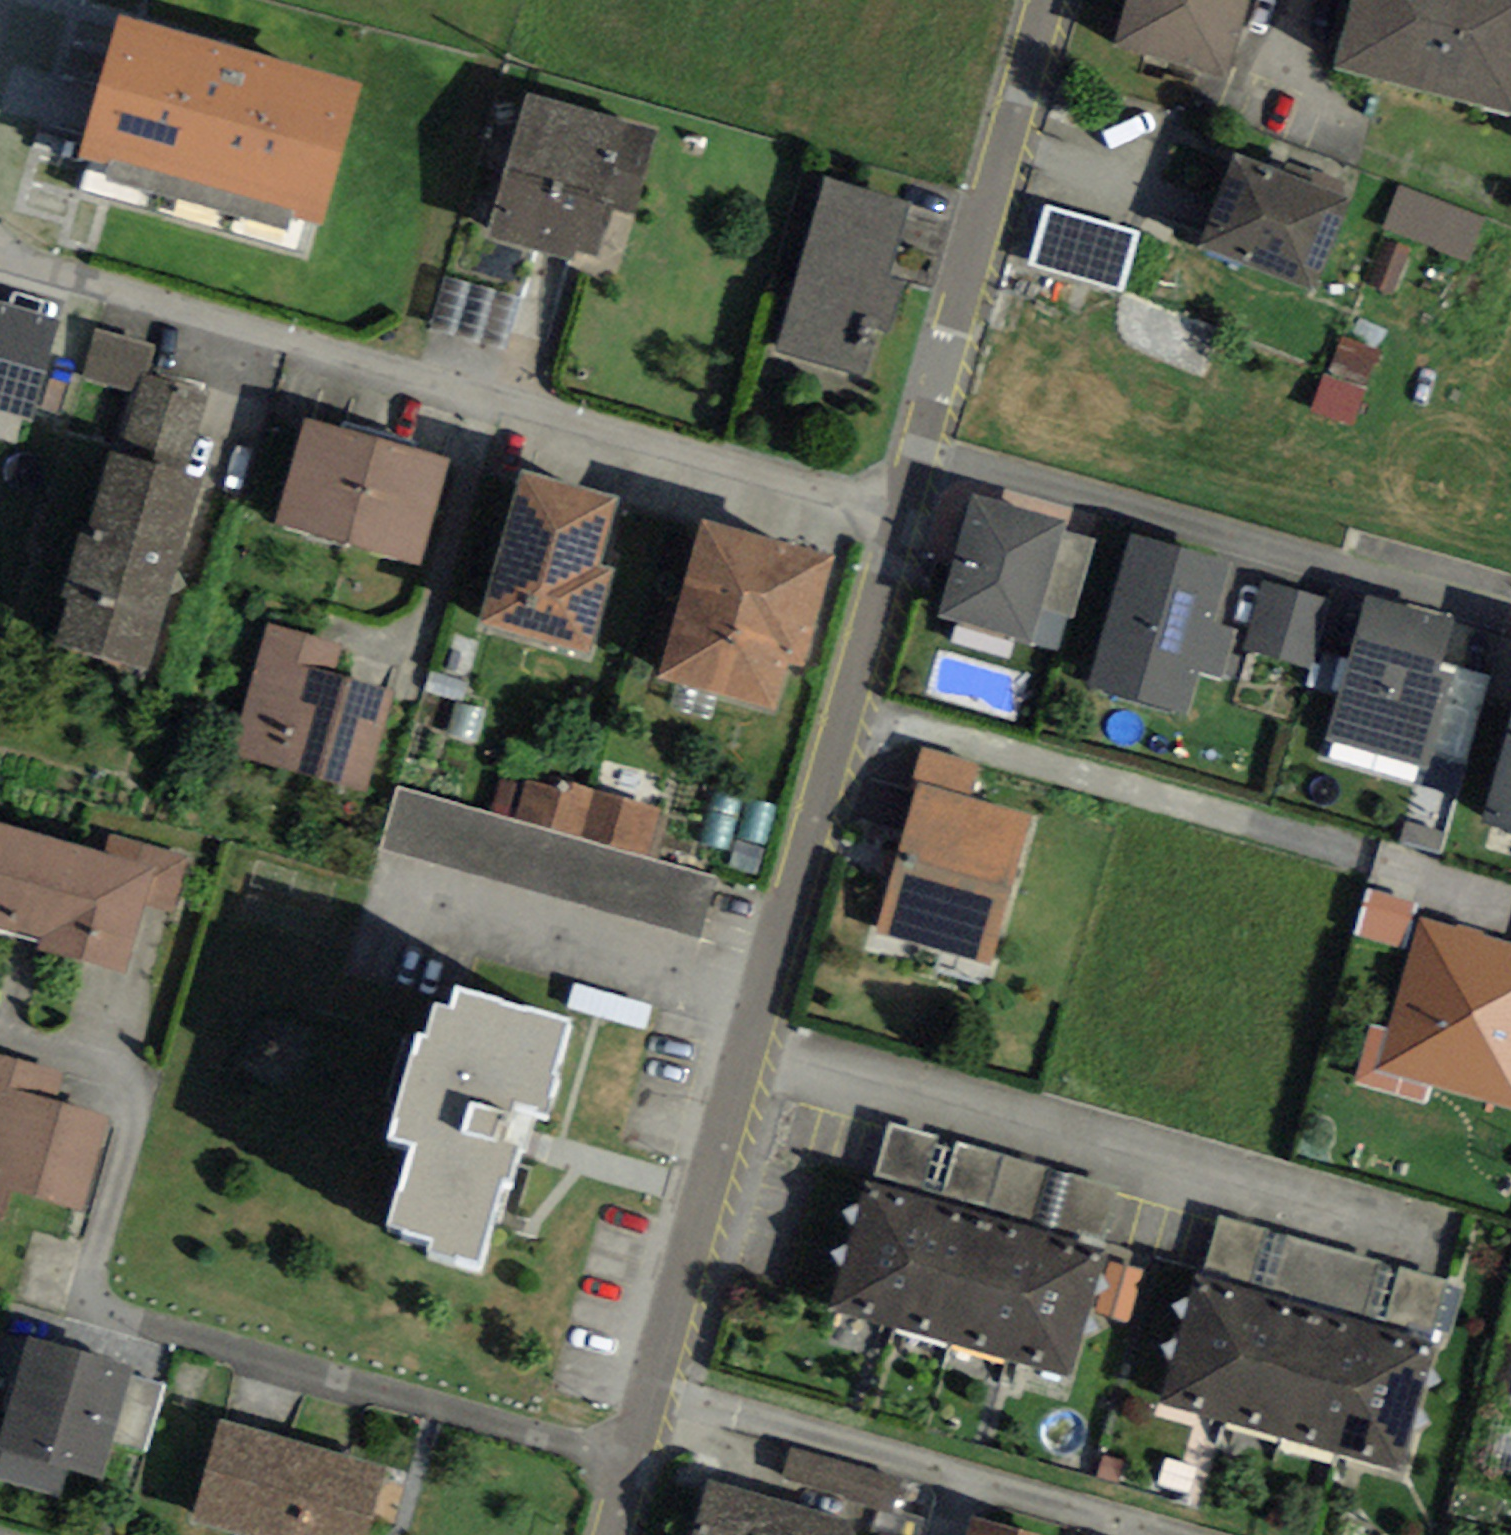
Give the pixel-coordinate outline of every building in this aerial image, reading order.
[(1113,47),(1223,79),(1246,0),(1127,0),(1113,47)] [(1334,64),(1510,109),(1510,0),(1354,0),(1334,64)] [(362,83),(116,13),(76,155),(110,164),(105,181),(288,233),(293,216),(321,225),(362,83)] [(528,92),(487,236),(573,260),(576,250),(599,257),(613,208),(635,214),(659,129),(528,92)] [(1316,289),(1350,199),(1341,196),(1346,183),(1290,161),(1285,175),(1231,154),(1198,247),(1316,289)] [(911,202),(826,176),(775,350),(859,377),(911,202)] [(1468,262),(1485,218),(1402,185),(1385,229),(1468,262)] [(1046,207),(1029,263),(1124,289),(1140,232),(1046,207)] [(1391,291),(1410,249),(1386,238),(1366,280),(1391,291)] [(0,304),(0,409),(30,417),(58,321),(0,304)] [(156,346),(93,330),(81,379),(138,394),(143,395),(148,375),(156,346)] [(1367,382),(1380,351),(1342,336),(1330,368),(1367,382)] [(1351,425),(1364,390),(1324,374),(1311,410),(1351,425)] [(208,393),(148,375),(143,395),(138,394),(120,454),(184,473),(208,393)] [(349,547),(377,442),(303,422),(276,527),(349,547)] [(422,566),(450,461),(377,442),(349,547),(422,566)] [(147,673),(203,478),(184,473),(120,454),(113,453),(89,536),(82,534),(64,596),(71,598),(57,647),(147,673)] [(521,470),(477,625),(591,657),(616,570),(598,565),(617,498),(521,470)] [(975,494),(938,617),(1030,644),(1040,609),(1063,531),(1066,521),(975,494)] [(838,555),(702,517),(658,678),(776,710),(789,662),(806,667),(838,555)] [(1072,619),(1093,540),(1063,531),(1040,609),(1072,619)] [(1230,561),(1133,534),(1089,685),(1186,713),(1198,671),(1223,679),(1238,631),(1211,625),(1230,561)] [(1332,599),(1264,579),(1243,647),(1311,668),(1332,599)] [(1451,621),(1367,596),(1325,738),(1426,768),(1452,677),(1435,672),(1451,621)] [(343,643),(268,624),(234,755),(367,789),(393,690),(334,675),(343,643)] [(1479,821),(1510,831),(1510,715),(1479,821)] [(973,798),(983,766),(922,748),(913,781),(920,783),(973,798)] [(515,821),(581,840),(594,790),(572,784),(570,793),(526,781),(515,821)] [(877,933),(989,965),(1032,815),(973,798),(920,783),(877,933)] [(515,821),(396,788),(378,851),(699,940),(716,877),(648,858),(581,840),(515,821)] [(581,840),(648,858),(662,809),(594,790),(581,840)] [(1442,853),(1447,831),(1407,821),(1402,843),(1442,853)] [(9,827),(0,824),(0,856),(9,827)] [(42,938),(70,845),(9,827),(0,856),(0,926),(42,938)] [(189,857),(109,835),(103,855),(154,870),(145,902),(174,910),(189,857)] [(145,902),(154,870),(103,855),(70,845),(42,938),(39,948),(123,973),(145,902)] [(1401,949),(1414,903),(1370,890),(1356,936),(1401,949)] [(1421,919),(1379,1071),(1510,1108),(1510,944),(1421,919)] [(651,1006),(573,983),(566,1007),(644,1030),(651,1006)] [(568,1019),(456,988),(451,1008),(434,1003),(425,1035),(417,1033),(389,1136),(411,1142),(389,1222),(403,1226),(402,1231),(434,1240),(430,1255),(455,1262),(457,1256),(481,1263),(504,1179),(512,1181),(531,1113),(549,1118),(560,1077),(553,1076),(568,1019)] [(0,1056),(0,1219),(4,1220),(12,1191),(84,1211),(111,1115),(56,1099),(63,1073),(0,1056)] [(826,1311),(884,1328),(924,1190),(866,1173),(826,1311)] [(985,1207),(924,1190),(884,1328),(945,1346),(985,1207)] [(945,1346),(1007,1363),(1050,1227),(985,1207),(945,1346)] [(1112,1243),(1050,1227),(1007,1363),(1072,1382),(1112,1243)] [(1129,1322),(1143,1271),(1110,1262),(1096,1313),(1129,1322)] [(1157,1404),(1215,1421),(1254,1283),(1196,1266),(1157,1404)] [(1316,1300),(1254,1283),(1215,1421),(1275,1438),(1316,1300)] [(1275,1438),(1338,1456),(1381,1320),(1316,1300),(1275,1438)] [(1442,1336),(1381,1320),(1338,1456),(1403,1475),(1442,1336)] [(133,1366),(26,1340),(0,1445),(0,1454),(2,1454),(66,1470),(104,1480),(113,1446),(130,1374),(133,1366)] [(162,1382),(130,1374),(113,1446),(145,1454),(162,1382)] [(219,1419),(190,1519),(246,1534),(366,1534),(386,1467),(219,1419)] [(2,1454),(0,1462),(0,1482),(60,1497),(66,1470),(2,1454)] [(691,1534),(849,1534),(853,1523),(708,1479),(691,1534)] [(972,1516),(967,1534),(1040,1534),(972,1516)]
